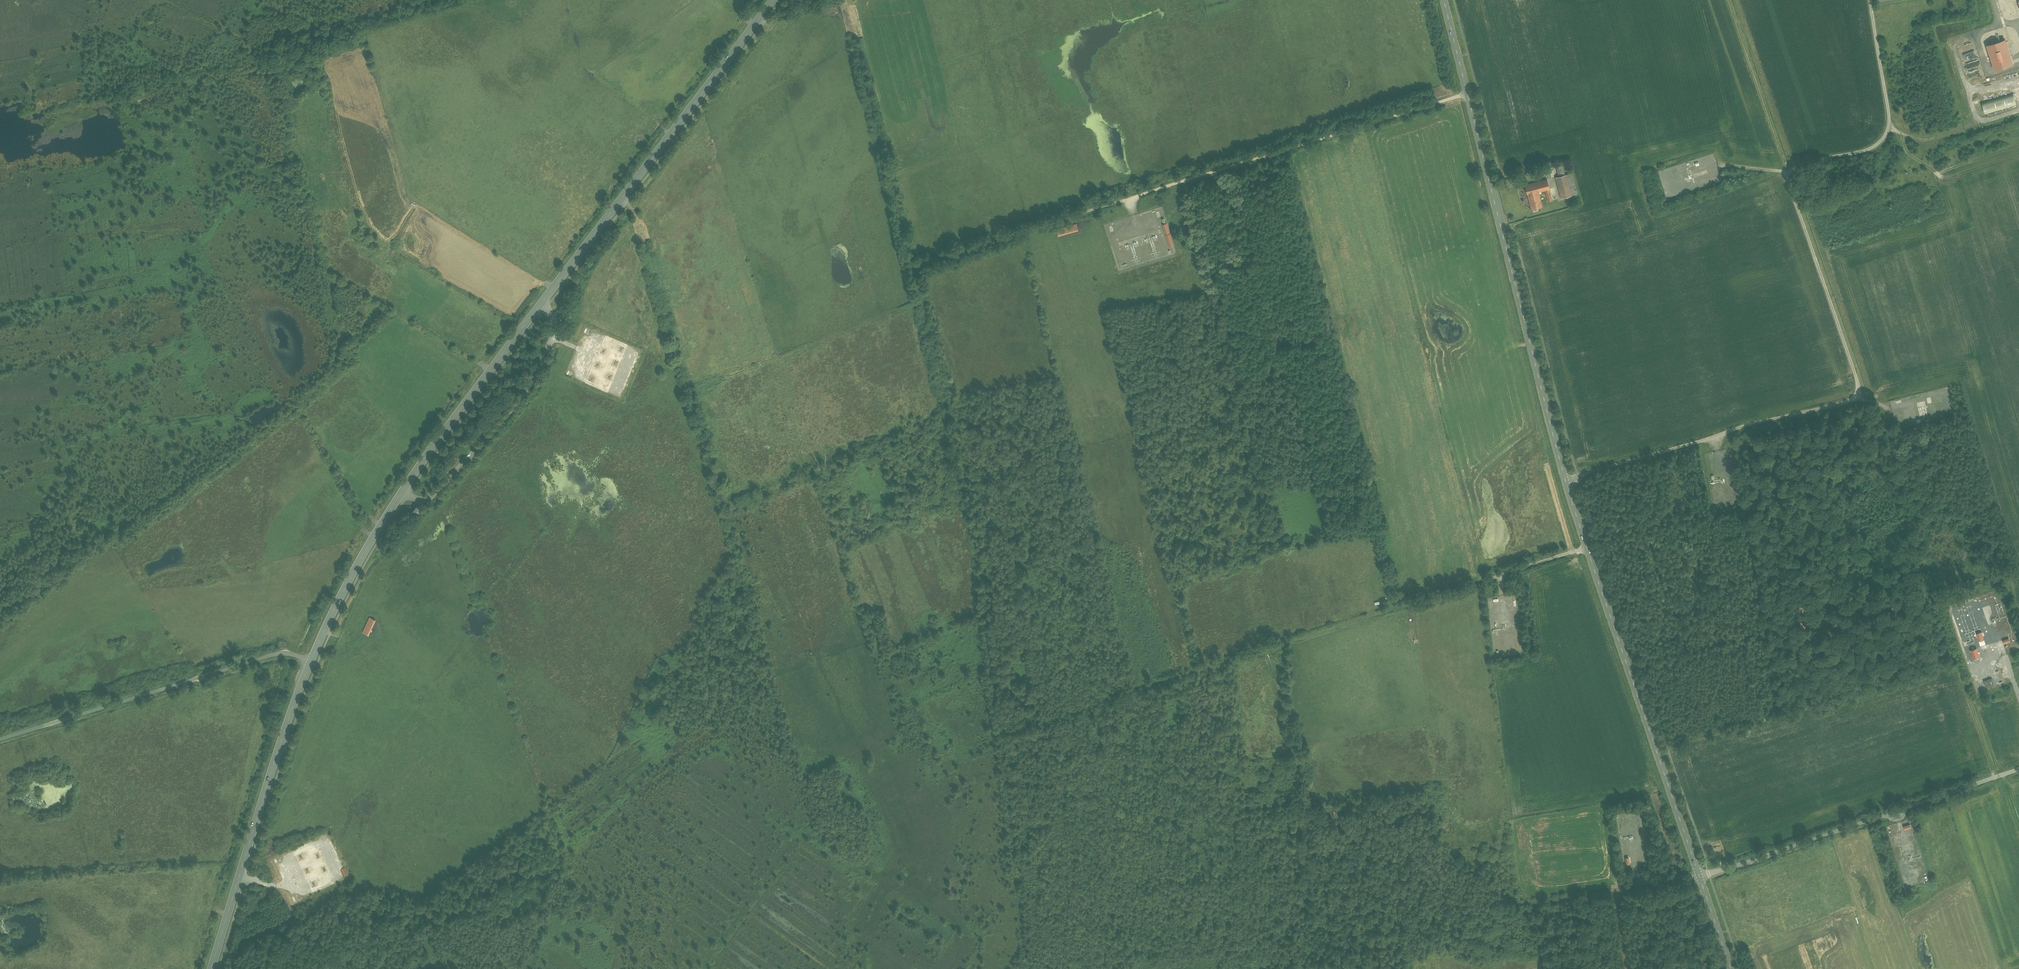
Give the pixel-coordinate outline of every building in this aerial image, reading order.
[(1988,47),(1995,70),(2013,64),(2006,42),(1988,47)] [(2013,94),(1983,103),(1986,115),(2017,106),(2013,94)] [(1557,167),(1559,176),(1565,175),(1563,165),(1557,167)] [(1559,176),(1556,177),(1561,198),(1577,194),(1572,173),(1565,175),(1559,176)] [(1547,180),(1526,185),(1531,209),(1543,206),(1539,192),(1545,191),(1548,202),(1552,201),(1547,180)] [(1054,228),(1057,236),(1077,229),(1075,222),(1054,228)] [(1166,222),(1161,224),(1168,247),(1173,246),(1166,222)] [(371,616),(364,632),(371,635),(378,619),(371,616)] [(1983,681),(1985,687),(1994,683),(1991,678),(1983,681)] [(316,841),(294,851),(313,891),(335,881),(316,841)]
